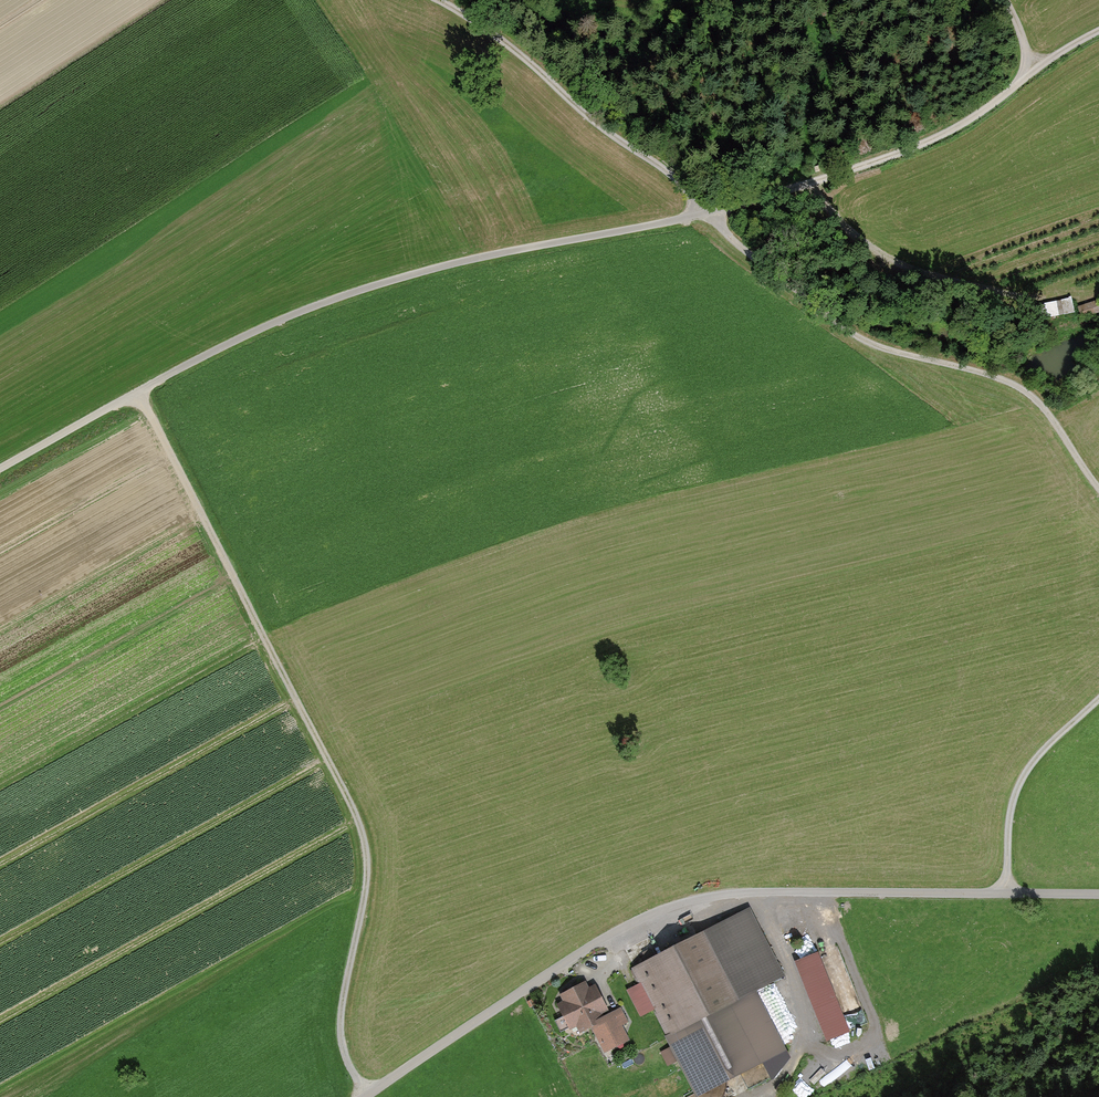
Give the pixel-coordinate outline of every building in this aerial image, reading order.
[(1049,317),(1075,311),(1072,298),(1046,305),(1049,317)] [(1079,308),(1081,317),(1098,310),(1098,301),(1079,308)] [(1044,306),(1033,308),(1035,318),(1046,316),(1044,306)] [(750,907),(631,971),(698,1093),(786,1045),(756,990),(787,974),(750,907)] [(821,952),(796,962),(827,1042),(851,1032),(821,952)] [(586,979),(560,993),(563,999),(556,1002),(570,1029),(577,1026),(580,1032),(591,1026),(604,1020),(602,1015),(610,1011),(596,982),(589,986),(586,979)] [(621,1006),(610,1011),(602,1015),(604,1020),(591,1026),(604,1052),(630,1038),(623,1024),(629,1021),(621,1006)] [(661,1051),(668,1064),(678,1060),(671,1046),(661,1051)] [(824,1087),(847,1072),(842,1065),(819,1080),(824,1087)]
